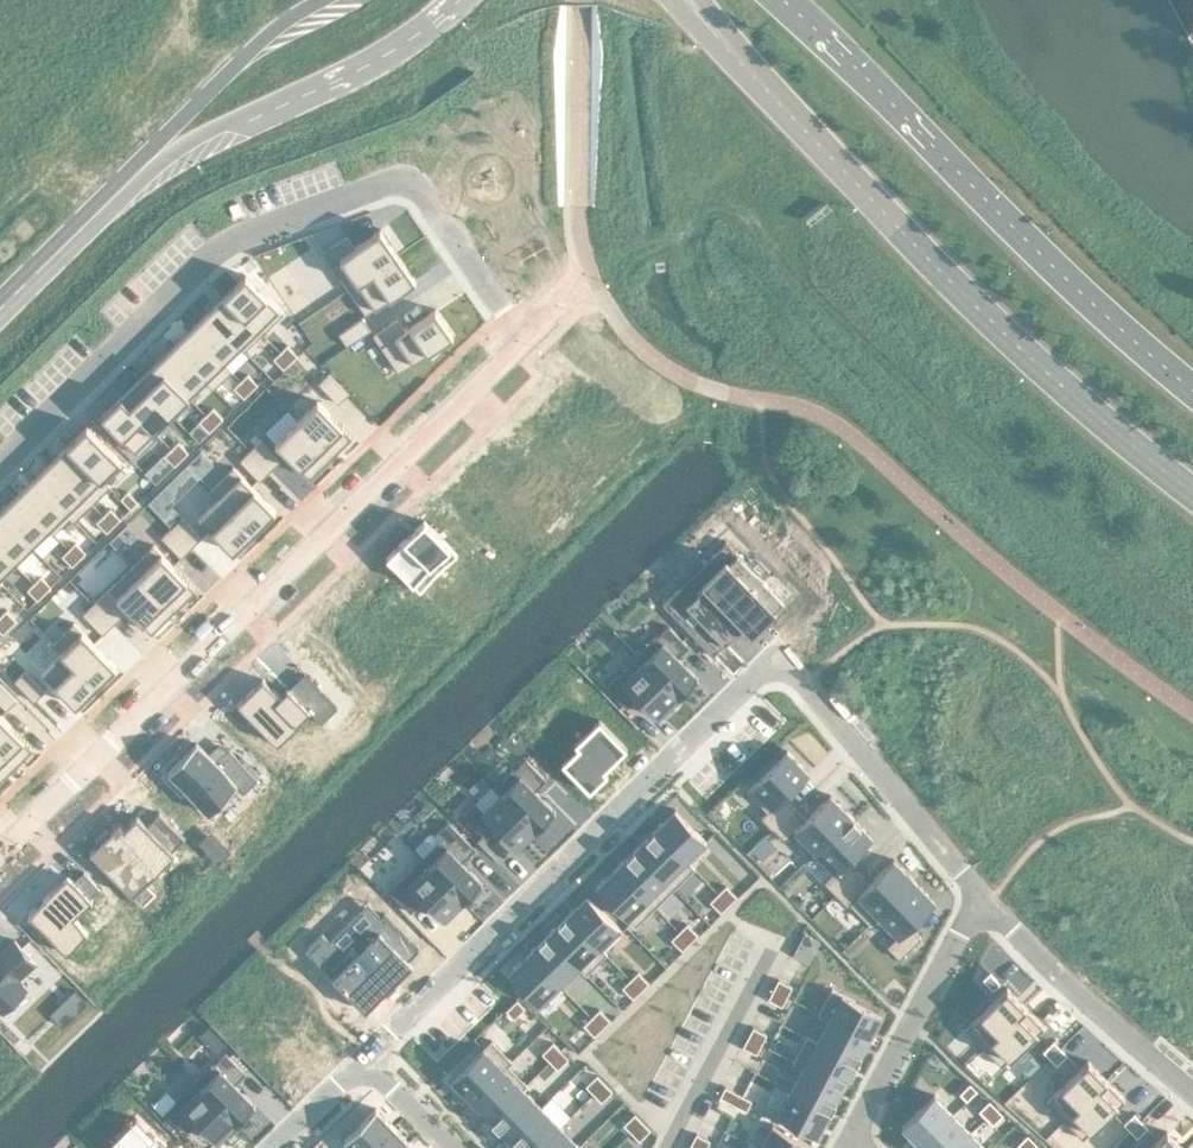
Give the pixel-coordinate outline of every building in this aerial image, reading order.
[(352,239),(328,255),(346,281),(396,246),(378,221),(352,239)] [(344,227),(320,243),(328,255),(352,239),(344,227)] [(396,246),(346,281),(363,306),(414,272),(396,246)] [(243,266),(222,286),(260,325),(281,304),(243,266)] [(222,286),(205,303),(243,342),(260,325),(222,286)] [(402,322),(379,338),(396,364),(425,344),(430,352),(449,334),(446,330),(451,327),(433,301),(402,322)] [(205,303),(188,320),(229,363),(230,362),(222,354),(238,339),(242,343),(243,342),(205,303)] [(360,309),(337,325),(345,338),(368,322),(360,309)] [(394,311),(371,327),(379,338),(402,322),(394,311)] [(188,320),(170,337),(212,380),(229,363),(188,320)] [(170,337),(153,354),(186,388),(203,372),(211,381),(212,380),(170,337)] [(285,337),(278,344),(288,354),(295,347),(285,337)] [(278,344),(271,350),(281,360),(288,354),(278,344)] [(153,354),(135,371),(169,405),(186,388),(153,354)] [(327,365),(316,375),(336,395),(346,385),(327,365)] [(245,366),(238,372),(248,382),(255,376),(245,366)] [(135,371),(118,388),(156,427),(157,426),(153,421),(169,405),(135,371)] [(238,372),(232,379),(242,389),(248,382),(238,372)] [(118,388),(99,407),(137,445),(156,427),(118,388)] [(315,391),(294,412),(329,448),(350,427),(315,391)] [(211,400),(204,406),(214,416),(220,410),(211,400)] [(204,406),(197,413),(207,423),(214,416),(204,406)] [(294,412),(272,433),(307,469),(329,448),(294,412)] [(84,417),(65,435),(107,478),(108,477),(104,473),(122,455),(84,417)] [(258,432),(248,442),(268,462),(278,452),(258,432)] [(176,434),(169,440),(179,450),(186,444),(176,434)] [(65,435),(48,452),(90,495),(107,478),(65,435)] [(169,440),(162,447),(172,457),(179,450),(169,440)] [(248,442),(238,452),(257,472),(268,462),(248,442)] [(48,452),(31,469),(73,512),(90,495),(48,452)] [(231,458),(210,479),(252,522),(273,501),(231,458)] [(31,469),(13,486),(51,525),(68,509),(72,513),(73,512),(31,469)] [(215,489),(196,508),(230,543),(252,522),(210,479),(207,481),(215,489)] [(125,483),(118,489),(128,500),(135,493),(125,483)] [(0,499),(0,507),(30,538),(46,521),(50,526),(51,525),(13,486),(0,499)] [(108,500),(101,507),(111,517),(118,510),(108,500)] [(13,555),(30,538),(0,507),(0,542),(13,555)] [(101,507),(94,513),(104,523),(111,517),(101,507)] [(179,508),(169,518),(189,539),(199,529),(179,508)] [(422,512),(384,549),(417,583),(455,546),(422,512)] [(169,518),(159,528),(179,549),(189,539),(169,518)] [(675,581),(660,596),(710,647),(712,646),(710,643),(720,633),(720,634),(725,629),(729,625),(731,627),(741,618),(748,626),(750,624),(746,619),(758,607),(763,611),(781,593),(760,571),(766,565),(751,550),(745,555),(724,533),(709,548),(716,555),(682,588),(675,581)] [(73,534),(67,540),(76,550),(83,544),(73,534)] [(151,536),(129,558),(171,601),(193,579),(151,536)] [(67,540),(60,547),(70,557),(76,550),(67,540)] [(13,555),(0,542),(0,567),(13,555)] [(129,558),(107,579),(149,623),(171,601),(129,558)] [(38,568),(32,574),(42,584),(48,578),(38,568)] [(32,574),(25,581),(35,591),(42,584),(32,574)] [(101,585),(91,595),(111,616),(121,606),(101,585)] [(91,595),(81,605),(100,625),(111,616),(91,595)] [(0,605),(0,611),(7,618),(14,612),(4,602),(0,605)] [(72,614),(51,634),(94,677),(114,657),(72,614)] [(654,627),(634,646),(675,689),(696,670),(675,649),(686,639),(666,618),(655,628),(654,627)] [(59,642),(39,661),(73,696),(94,677),(51,634),(59,642)] [(635,648),(603,679),(624,700),(635,689),(654,709),(675,689),(634,646),(635,648)] [(22,662),(12,672),(32,692),(42,682),(22,662)] [(260,670),(235,695),(275,735),(300,711),(299,709),(306,703),(318,715),(335,699),(302,665),(286,680),(286,679),(277,687),(260,670)] [(4,701),(14,691),(0,677),(0,697),(4,701)] [(10,758),(30,738),(0,707),(0,748),(10,758)] [(576,739),(559,755),(587,783),(605,765),(602,761),(624,740),(597,711),(572,735),(576,739)] [(169,766),(165,769),(178,783),(182,780),(206,804),(233,778),(240,785),(255,771),(226,741),(213,754),(206,747),(194,735),(165,762),(169,766)] [(784,743),(745,782),(765,802),(758,809),(770,821),(792,800),(781,789),(806,765),(784,743)] [(10,758),(0,748),(0,768),(10,758)] [(511,760),(492,778),(534,822),(553,803),(533,782),(543,772),(523,751),(512,761),(511,760)] [(472,794),(460,806),(483,830),(494,820),(514,840),(533,822),(534,822),(492,778),(491,779),(497,786),(480,803),(472,794)] [(792,800),(770,821),(782,834),(793,823),(813,843),(849,808),(828,787),(803,811),(792,800)] [(672,801),(652,821),(691,861),(692,860),(684,852),(704,833),(672,801)] [(117,813),(87,843),(140,897),(154,884),(144,874),(173,845),(170,842),(182,830),(157,803),(144,816),(134,806),(122,819),(117,813)] [(849,808),(813,843),(832,863),(821,874),(833,886),(855,865),(844,854),(869,829),(849,808)] [(437,832),(418,850),(461,893),(480,874),(459,854),(473,841),(446,813),(432,826),(437,832)] [(652,821),(633,840),(672,880),(691,861),(652,821)] [(633,840),(613,859),(652,899),(672,880),(633,840)] [(418,850),(386,882),(408,904),(421,891),(441,911),(459,893),(460,894),(461,893),(418,850)] [(855,865),(833,886),(845,898),(848,896),(868,916),(912,872),(891,851),(866,876),(855,865)] [(613,859),(593,879),(632,919),(652,899),(613,859)] [(65,868),(26,906),(64,945),(85,925),(71,911),(90,893),(87,890),(97,880),(82,864),(71,874),(65,868)] [(912,872),(868,916),(868,917),(876,909),(895,928),(884,938),(896,951),(918,929),(907,919),(932,894),(912,872)] [(723,878),(715,885),(726,896),(734,889),(723,878)] [(715,885),(707,893),(718,904),(726,896),(715,885)] [(585,887),(564,907),(603,947),(604,946),(600,942),(620,923),(585,887)] [(319,925),(303,941),(325,964),(362,1002),(410,955),(406,951),(416,941),(381,905),(378,908),(340,945),(326,932),(319,925)] [(564,907),(545,926),(584,966),(603,947),(564,907)] [(684,915),(676,923),(687,934),(695,926),(684,915)] [(676,923),(668,931),(679,942),(687,934),(676,923)] [(545,926),(525,944),(557,976),(575,958),(583,967),(584,966),(545,926)] [(24,981),(16,972),(33,955),(12,932),(0,944),(0,1004),(24,981)] [(525,944),(505,964),(536,996),(557,976),(525,944)] [(635,963),(627,971),(638,982),(646,974),(635,963)] [(987,965),(980,972),(990,982),(997,975),(987,965)] [(627,971),(619,979),(630,990),(638,982),(627,971)] [(776,971),(770,981),(783,988),(784,988),(789,978),(776,971)] [(769,980),(764,990),(778,998),(783,988),(770,981),(769,980)] [(829,980),(816,1005),(865,1032),(879,1007),(829,980)] [(1004,980),(962,1021),(980,1039),(1022,998),(1004,980)] [(514,992),(503,1002),(511,1010),(522,1000),(514,992)] [(252,1021),(236,1035),(266,1066),(281,1052),(296,1067),(317,1046),(315,1044),(319,1040),(276,996),(251,1020),(252,1021)] [(1022,998),(980,1039),(998,1058),(1041,1017),(1022,998)] [(597,1001),(589,1009),(599,1020),(607,1012),(597,1001)] [(804,1028),(803,1029),(853,1055),(865,1032),(816,1005),(815,1006),(825,1012),(814,1033),(804,1028)] [(589,1009),(581,1017),(591,1028),(599,1020),(589,1009)] [(750,1019),(745,1029),(759,1036),(764,1026),(750,1019)] [(745,1029),(740,1039),(753,1046),(759,1036),(745,1029)] [(803,1029),(790,1053),(840,1079),(853,1055),(803,1029)] [(489,1032),(449,1071),(469,1092),(509,1053),(489,1032)] [(1050,1033),(1040,1043),(1047,1050),(1057,1040),(1050,1033)] [(550,1034),(539,1045),(547,1053),(558,1042),(550,1034)] [(1057,1040),(1047,1050),(1054,1057),(1064,1047),(1057,1040)] [(558,1042),(547,1053),(555,1061),(566,1050),(558,1042)] [(210,1053),(191,1072),(233,1115),(252,1096),(232,1076),(243,1065),(223,1044),(212,1055),(210,1053)] [(509,1053),(469,1092),(488,1111),(524,1076),(506,1057),(510,1053),(509,1053)] [(800,1060),(788,1082),(827,1103),(840,1079),(790,1053),(790,1054),(800,1060)] [(1085,1053),(1043,1094),(1061,1112),(1103,1071),(1085,1053)] [(594,1067),(583,1078),(591,1086),(602,1075),(594,1067)] [(1103,1071),(1061,1112),(1080,1131),(1122,1090),(1103,1071)] [(173,1092),(162,1103),(183,1124),(194,1113),(214,1134),(232,1115),(233,1116),(233,1115),(191,1072),(172,1091),(173,1092)] [(602,1075),(591,1086),(598,1093),(609,1083),(602,1075)] [(967,1075),(957,1086),(963,1092),(974,1082),(967,1075)] [(524,1076),(488,1111),(507,1131),(539,1099),(520,1080),(524,1076)] [(722,1078),(717,1089),(730,1096),(736,1085),(722,1078)] [(788,1082),(774,1107),(814,1128),(827,1103),(788,1082)] [(736,1085),(730,1096),(743,1103),(749,1092),(736,1085)] [(931,1087),(899,1118),(917,1137),(950,1106),(931,1087)] [(986,1093),(976,1103),(983,1110),(993,1100),(986,1093)] [(507,1131),(524,1147),(528,1147),(558,1119),(539,1099),(507,1131)] [(341,1131),(357,1147),(362,1147),(392,1119),(373,1100),(341,1131)] [(993,1100),(983,1110),(990,1117),(1000,1106),(993,1100)] [(632,1105),(621,1116),(628,1124),(639,1114),(632,1105)] [(917,1137),(928,1147),(943,1147),(968,1124),(950,1106),(917,1137)] [(1131,1106),(1121,1116),(1127,1123),(1138,1113),(1131,1106)] [(106,1133),(121,1147),(194,1147),(176,1130),(166,1140),(133,1107),(106,1133)] [(1138,1113),(1127,1123),(1134,1130),(1144,1120),(1138,1113)] [(639,1114),(628,1124),(636,1132),(647,1121),(639,1114)] [(746,1136),(770,1147),(803,1147),(809,1137),(770,1116),(757,1140),(747,1134),(746,1136)] [(362,1147),(399,1147),(410,1137),(392,1119),(362,1147)] [(528,1147),(567,1147),(577,1138),(558,1119),(528,1147)] [(1138,1147),(1176,1147),(1182,1142),(1164,1123),(1138,1147)] [(943,1147),(980,1147),(986,1143),(968,1124),(943,1147)] [(694,1125),(688,1135),(702,1142),(707,1132),(694,1125)] [(1025,1127),(1014,1137),(1021,1144),(1031,1134),(1025,1127)] [(1021,1144),(1025,1147),(1031,1147),(1038,1141),(1031,1134),(1021,1144)] [(683,1145),(689,1147),(699,1147),(702,1142),(688,1135),(683,1145)] [(740,1147),(770,1147),(746,1136),(740,1147)] [(410,1137),(399,1147),(420,1147),(410,1137)] [(567,1147),(586,1147),(577,1138),(567,1147)]
